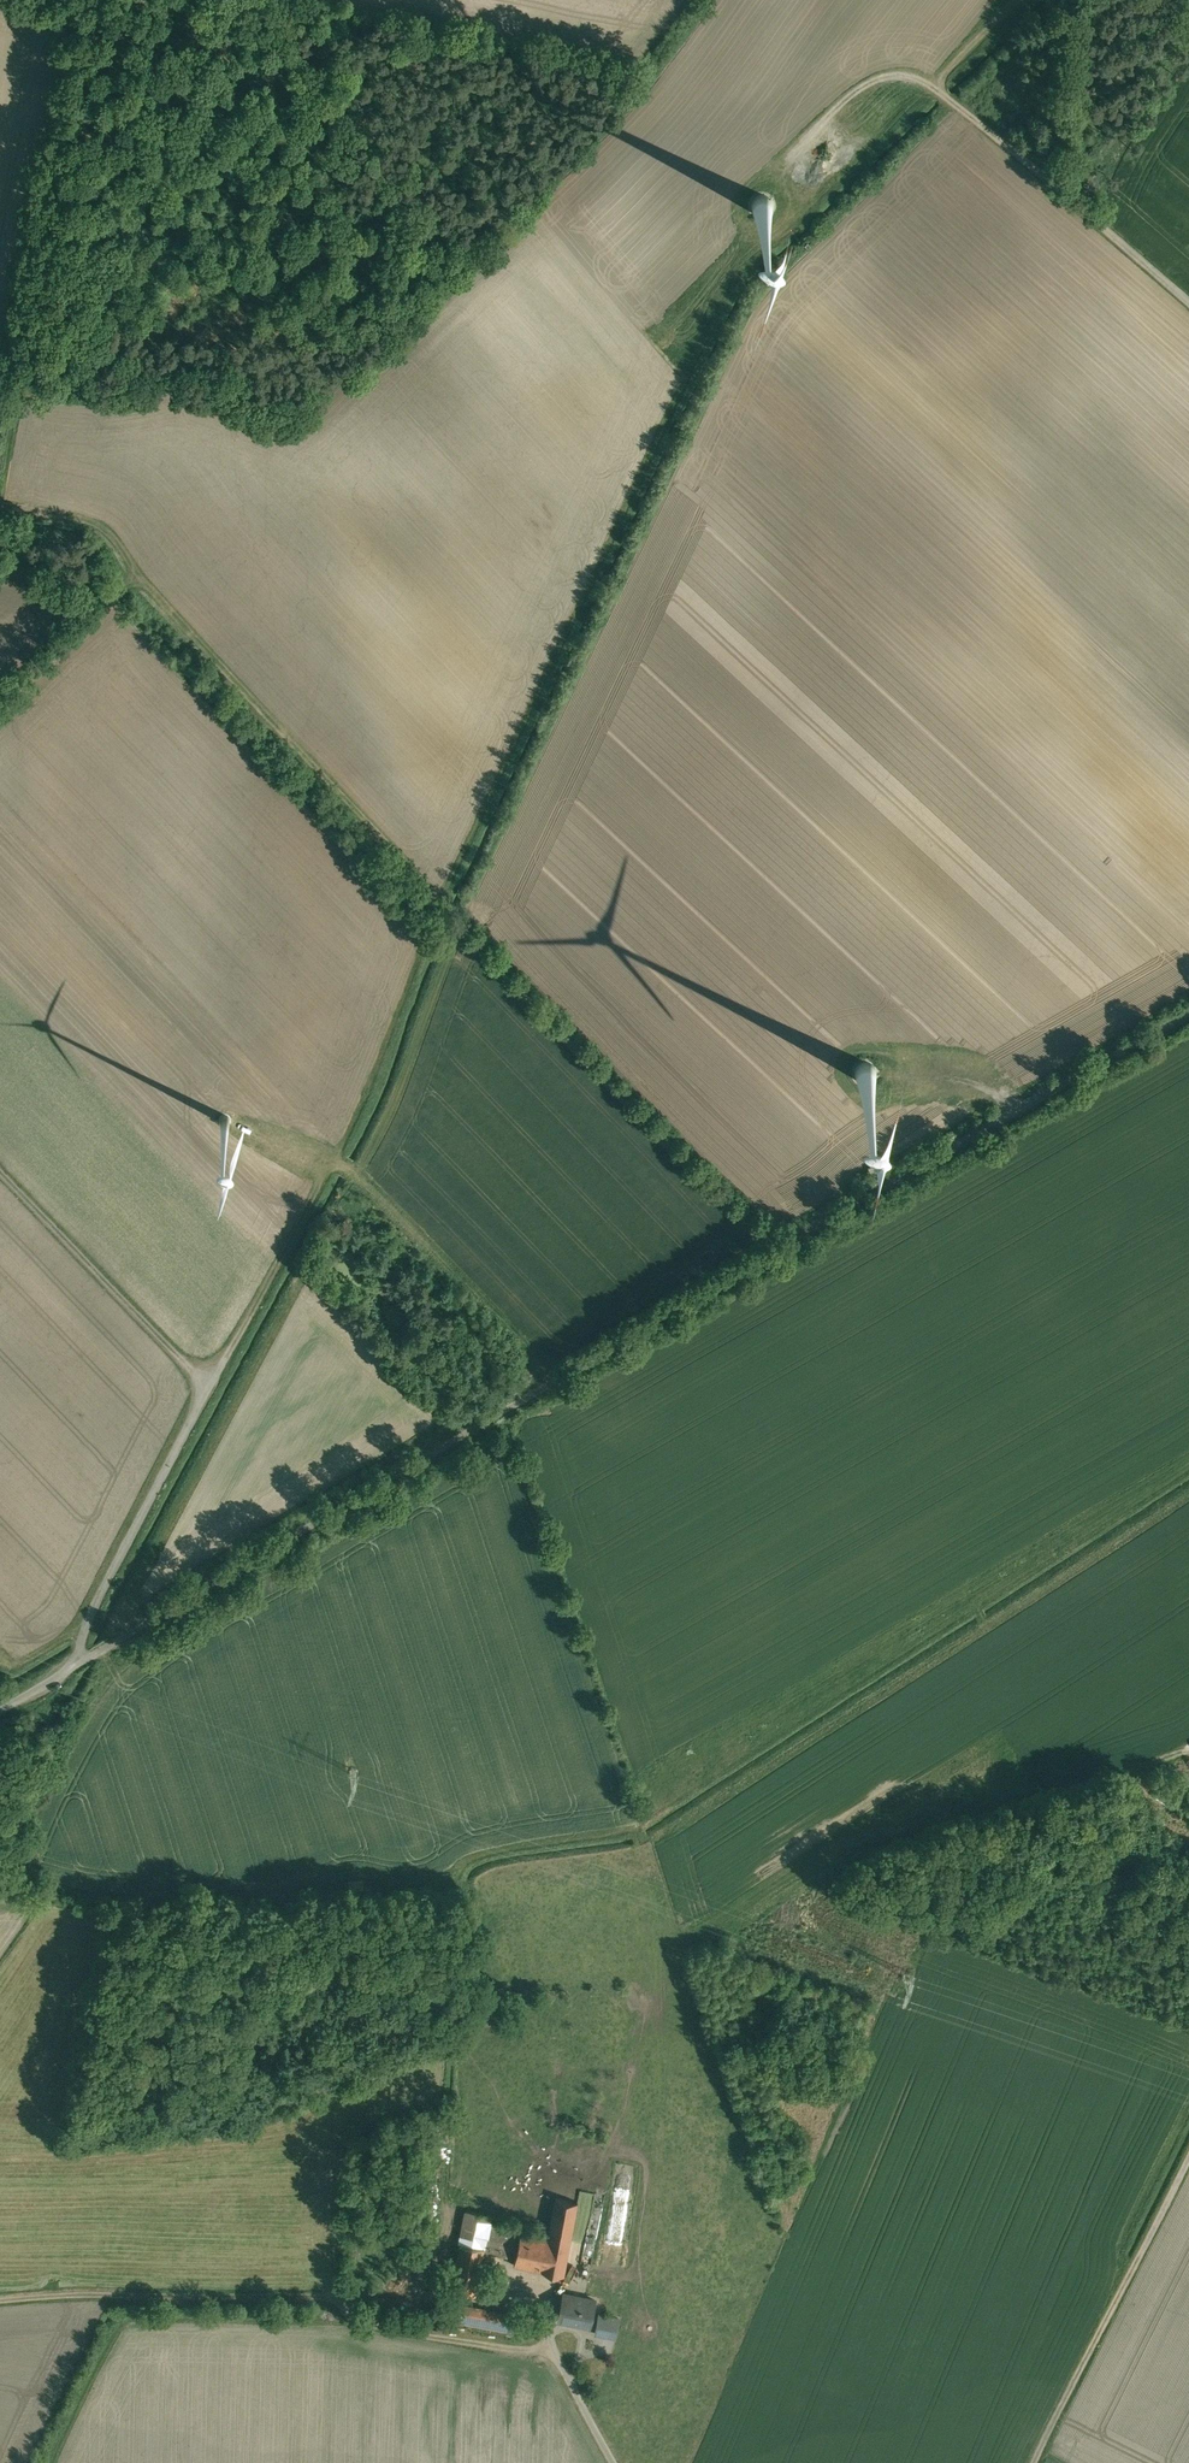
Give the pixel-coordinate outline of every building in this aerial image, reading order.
[(419,1285),(409,1275),(401,1284),(411,1293),(419,1285)] [(550,2234),(522,2229),(516,2257),(514,2265),(564,2275),(578,2202),(556,2198),(550,2234)] [(491,2215),(467,2210),(452,2290),(475,2295),(484,2251),(489,2224),(491,2215)] [(522,2231),(489,2224),(484,2251),(516,2257),(522,2231)] [(595,2299),(564,2293),(559,2320),(572,2322),(572,2321),(589,2324),(589,2326),(590,2326),(595,2299)] [(516,2320),(456,2309),(454,2320),(514,2331),(516,2320)] [(619,2318),(600,2314),(596,2333),(615,2336),(619,2318)]
